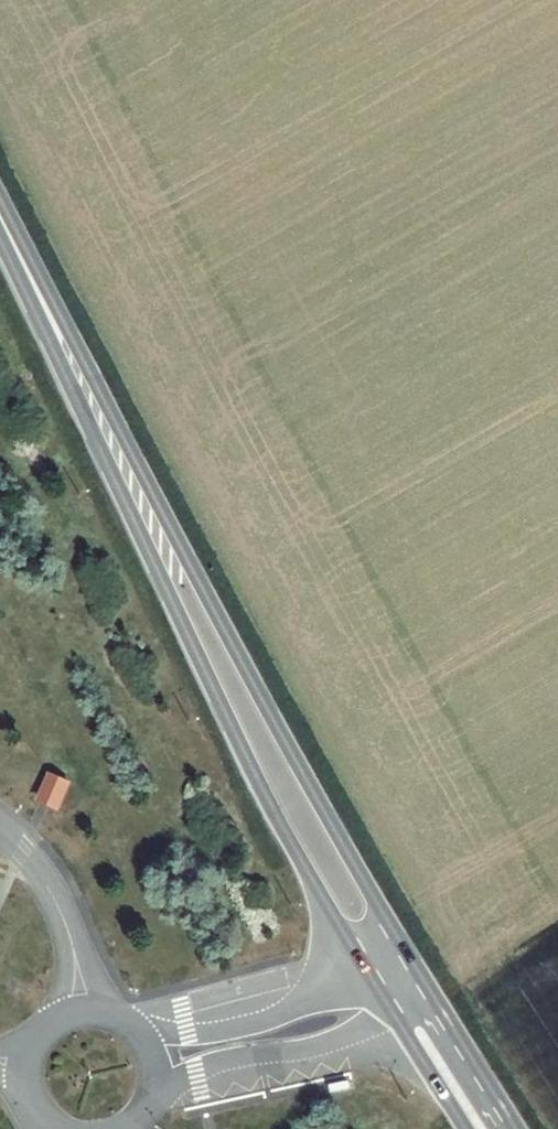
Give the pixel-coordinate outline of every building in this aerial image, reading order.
[(31,802),(58,812),(72,779),(45,768),(31,802)]
